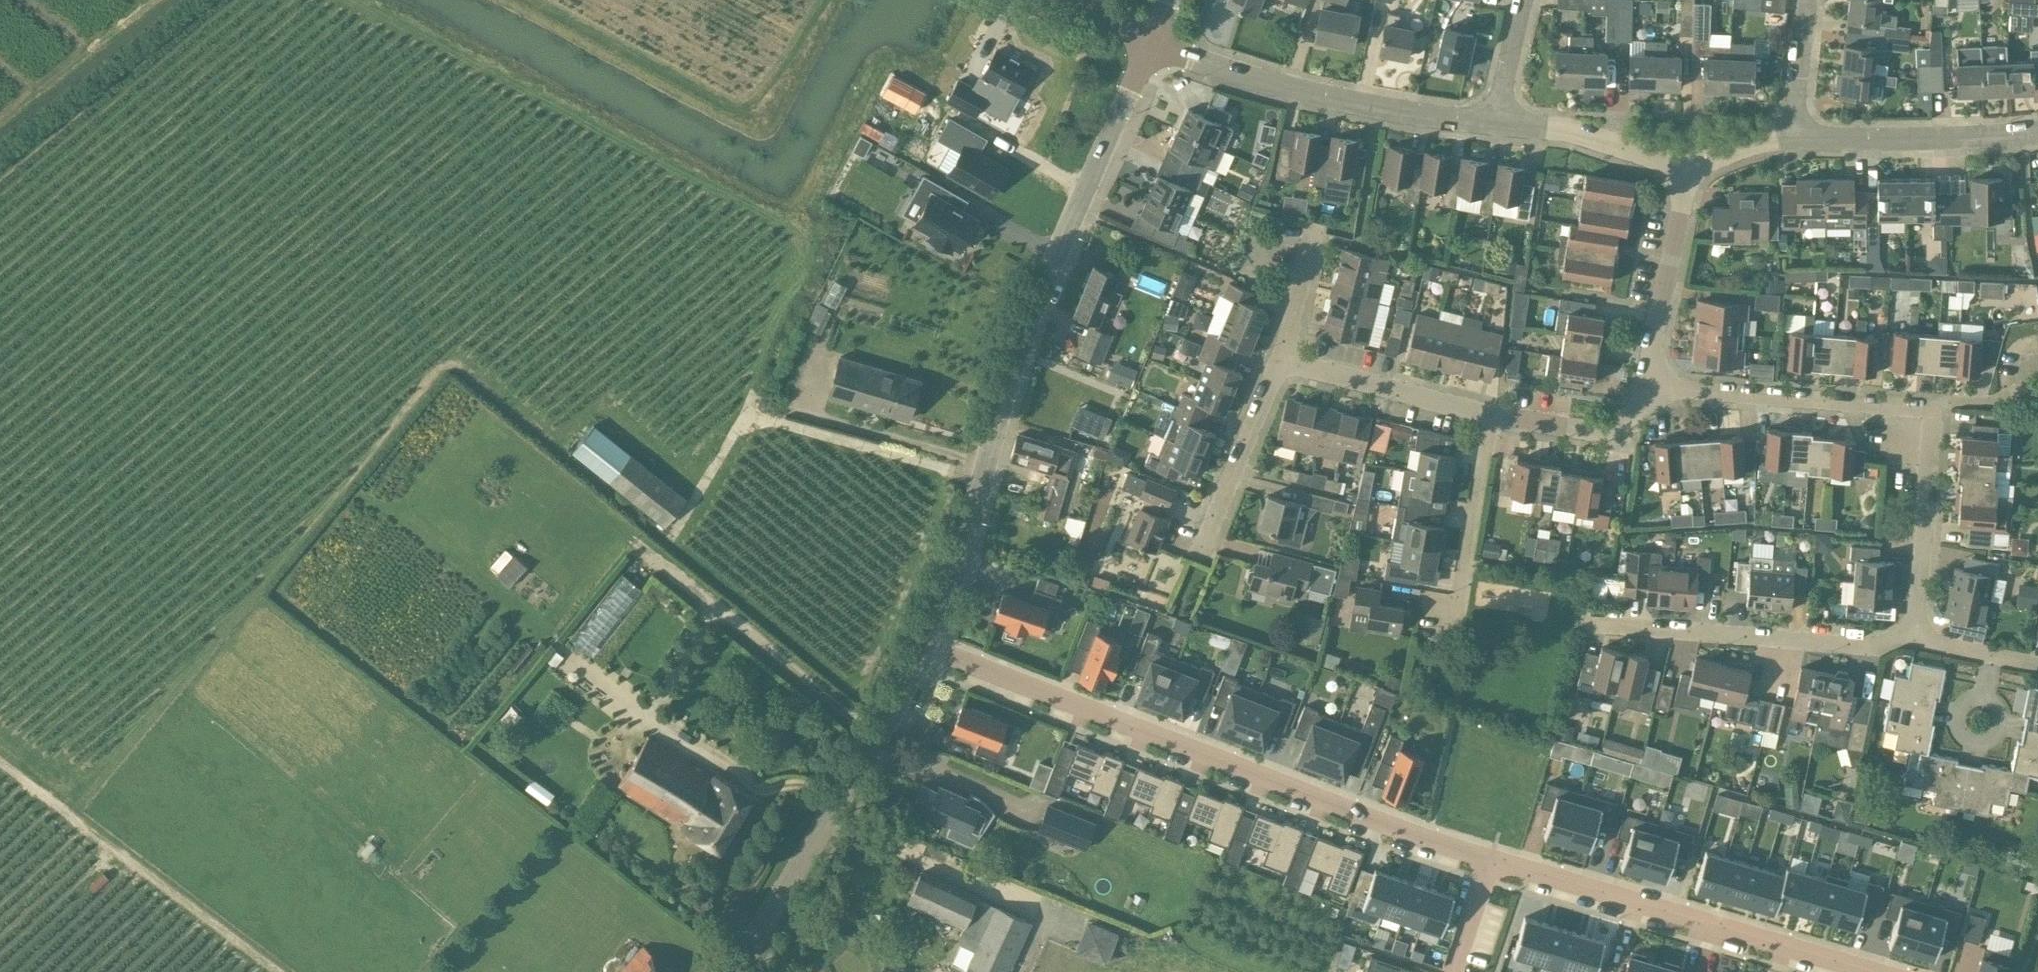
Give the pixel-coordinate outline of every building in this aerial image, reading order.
[(1239,7),(1238,8),(1242,9),(1242,8),(1255,14),(1261,0),(1227,0),(1227,2),(1239,7)] [(1352,47),(1359,14),(1337,10),(1338,5),(1340,0),(1323,0),(1315,40),(1352,47)] [(1557,7),(1590,9),(1590,0),(1557,0),(1557,7)] [(1620,0),(1607,0),(1606,40),(1619,41),(1620,0)] [(1630,41),(1631,0),(1621,0),(1620,0),(1619,41),(1630,41)] [(1694,4),(1694,0),(1682,0),(1681,14),(1694,15),(1694,4)] [(1728,89),(1732,42),(1730,42),(1730,46),(1709,45),(1711,4),(1706,4),(1706,0),(1694,0),(1694,4),(1694,15),(1691,76),(1703,77),(1703,88),(1728,89)] [(1765,0),(1738,0),(1737,6),(1764,9),(1765,0)] [(1848,19),(1871,22),(1871,23),(1878,24),(1876,33),(1874,33),(1873,35),(1908,38),(1910,20),(1896,19),(1897,9),(1880,7),(1880,0),(1850,0),(1848,19)] [(2009,2),(2008,13),(2034,15),(2034,3),(2009,2)] [(1379,52),(1407,57),(1413,29),(1396,26),(1398,14),(1387,12),(1385,24),(1379,52)] [(1445,27),(1437,62),(1466,69),(1474,34),(1445,27)] [(1908,38),(1873,35),(1872,47),(1845,44),(1842,69),(1872,72),(1875,47),(1907,51),(1908,38)] [(1555,81),(1580,83),(1582,37),(1570,36),(1569,51),(1556,50),(1555,81)] [(1582,37),(1580,83),(1605,84),(1606,52),(1591,52),(1591,37),(1582,37)] [(1656,40),(1655,55),(1654,86),(1679,87),(1680,56),(1666,55),(1667,41),(1656,40)] [(1629,85),(1654,86),(1655,55),(1654,55),(1655,42),(1644,41),(1643,54),(1630,54),(1629,85)] [(1732,42),(1728,89),(1753,90),(1753,74),(1765,75),(1766,55),(1754,54),(1755,43),(1732,42)] [(1982,63),(1984,93),(2008,92),(2008,62),(2008,56),(2007,45),(1982,46),(1983,63),(1982,63)] [(1984,93),(1982,63),(1982,46),(1957,47),(1958,64),(1957,64),(1958,94),(1984,93)] [(2008,92),(2034,91),(2034,81),(2037,80),(2037,48),(2031,49),(2032,61),(2008,62),(2008,92)] [(997,49),(982,78),(977,88),(959,80),(948,101),(976,115),(987,94),(993,84),(1018,97),(1033,69),(997,49)] [(1930,66),(1931,92),(1943,90),(1941,65),(1930,66)] [(1930,66),(1919,67),(1919,77),(1918,77),(1920,93),(1931,92),(1930,66)] [(1887,74),(1872,72),(1842,69),(1842,74),(1838,73),(1837,83),(1841,84),(1839,94),(1882,99),(1883,83),(1890,84),(1891,76),(1887,76),(1887,74)] [(915,111),(925,93),(893,75),(883,93),(915,111)] [(1188,109),(1179,129),(1213,144),(1222,125),(1226,127),(1232,113),(1209,103),(1204,116),(1188,109)] [(949,116),(937,139),(959,150),(946,174),(991,199),(997,188),(1000,189),(1009,173),(1007,171),(1009,166),(981,150),(988,138),(949,116)] [(880,141),(885,133),(884,132),(867,122),(864,121),(859,129),(862,131),(879,141),(880,141)] [(1213,144),(1179,129),(1170,149),(1185,156),(1180,168),(1203,179),(1208,165),(1214,168),(1222,148),(1213,144)] [(1321,133),(1296,129),(1293,150),(1281,148),(1276,177),(1299,180),(1302,167),(1315,169),(1321,133)] [(1321,133),(1315,169),(1313,183),(1325,185),(1327,171),(1337,173),(1335,187),(1350,189),(1358,140),(1333,135),(1330,150),(1319,148),(1321,134),(1321,133)] [(858,150),(867,154),(873,139),(864,135),(858,150)] [(1406,198),(1418,200),(1426,151),(1424,164),(1412,162),(1415,149),(1389,145),(1384,180),(1408,184),(1406,198)] [(1252,161),(1264,167),(1269,156),(1257,150),(1252,161)] [(1364,163),(1366,151),(1358,150),(1356,162),(1364,163)] [(1426,151),(1418,200),(1421,187),(1445,191),(1443,204),(1455,206),(1463,157),(1459,178),(1448,176),(1451,155),(1426,151)] [(1463,157),(1455,206),(1457,193),(1482,197),(1480,210),(1492,212),(1499,163),(1496,184),(1485,182),(1488,161),(1463,157)] [(1499,163),(1492,212),(1494,199),(1519,203),(1516,216),(1528,219),(1533,190),(1521,188),(1525,167),(1499,163)] [(1203,179),(1180,168),(1174,181),(1159,174),(1150,194),(1184,210),(1192,190),(1197,192),(1203,179)] [(1575,198),(1632,207),(1633,202),(1631,201),(1634,182),(1586,174),(1584,187),(1577,186),(1575,198)] [(949,189),(924,175),(913,195),(927,203),(914,225),(930,234),(928,237),(952,251),(954,248),(959,250),(966,238),(972,241),(980,226),(975,223),(977,219),(943,200),(949,189)] [(1906,179),(1906,219),(1933,219),(1934,238),(1940,238),(1947,238),(1946,222),(1946,199),(1935,199),(1935,178),(1906,179)] [(1946,199),(1946,222),(1987,222),(1987,218),(2003,218),(2002,178),(1972,178),(1972,196),(1968,196),(1965,198),(1946,199)] [(1825,179),(1796,179),(1796,189),(1782,189),(1782,226),(1825,226),(1825,212),(1825,179)] [(1825,179),(1825,212),(1839,212),(1839,225),(1866,225),(1866,196),(1866,188),(1853,188),(1853,179),(1825,179)] [(1906,219),(1906,179),(1877,179),(1878,195),(1866,196),(1866,239),(1880,239),(1880,219),(1906,219)] [(1247,184),(1241,196),(1250,200),(1255,188),(1247,184)] [(1778,222),(1778,202),(1766,202),(1766,192),(1730,192),(1730,206),(1713,207),(1713,239),(1749,238),(1749,222),(1778,222)] [(1184,210),(1150,194),(1141,215),(1151,219),(1146,232),(1173,245),(1179,231),(1175,229),(1184,210)] [(1299,197),(1297,212),(1306,214),(1308,198),(1299,197)] [(1618,233),(1626,234),(1629,215),(1631,215),(1632,207),(1575,198),(1573,209),(1580,210),(1578,223),(1619,229),(1618,233)] [(1559,248),(1616,257),(1617,250),(1615,249),(1618,233),(1619,229),(1578,223),(1570,222),(1567,237),(1561,236),(1559,248)] [(1339,269),(1383,280),(1389,259),(1344,248),(1339,269)] [(1616,257),(1559,248),(1557,259),(1564,260),(1562,274),(1610,282),(1613,264),(1615,263),(1616,257)] [(1498,270),(1515,272),(1517,259),(1511,258),(1511,263),(1500,261),(1498,270)] [(1404,261),(1402,271),(1416,274),(1418,265),(1404,261)] [(1437,277),(1439,268),(1425,264),(1423,273),(1437,277)] [(1517,264),(1515,270),(1527,272),(1528,265),(1527,265),(1517,264)] [(1074,315),(1091,322),(1078,354),(1102,364),(1113,336),(1097,329),(1108,301),(1114,303),(1119,292),(1113,290),(1119,275),(1094,266),(1074,315)] [(1187,269),(1176,292),(1189,297),(1199,275),(1187,269)] [(1334,290),(1378,301),(1383,280),(1339,269),(1334,290)] [(1451,271),(1444,269),(1441,279),(1448,281),(1451,271)] [(1818,280),(1817,269),(1786,269),(1787,281),(1818,280)] [(1818,280),(1828,280),(1828,269),(1826,269),(1817,269),(1818,280)] [(1451,270),(1451,271),(1448,281),(1457,283),(1459,272),(1451,270)] [(1515,270),(1514,277),(1526,279),(1527,272),(1515,270)] [(1860,287),(1861,275),(1850,274),(1849,286),(1860,287)] [(1860,287),(1870,287),(1871,275),(1861,275),(1860,287)] [(1473,288),(1483,290),(1485,280),(1476,277),(1473,288)] [(1514,277),(1513,284),(1525,286),(1526,279),(1514,277)] [(1920,289),(1921,278),(1910,277),(1910,289),(1920,289)] [(1403,285),(1414,288),(1415,280),(1405,278),(1403,285)] [(1920,289),(1931,290),(1932,278),(1921,278),(1920,289)] [(1493,281),(1486,279),(1483,290),(1491,291),(1493,281)] [(1964,280),(1953,279),(1953,291),(1963,292),(1964,280)] [(1761,293),(1779,294),(1780,281),(1762,280),(1761,293)] [(1964,280),(1963,292),(1974,292),(1975,280),(1964,280)] [(1493,281),(1491,291),(1498,293),(1501,283),(1494,282),(1494,281),(1493,281)] [(1981,281),(1980,297),(2004,298),(2005,282),(1981,281)] [(1233,299),(1225,318),(1258,331),(1267,310),(1251,303),(1256,293),(1230,282),(1224,296),(1233,299)] [(1513,284),(1512,290),(1514,291),(1524,292),(1525,286),(1513,284)] [(1403,285),(1401,293),(1412,295),(1414,288),(1403,285)] [(1848,298),(1859,298),(1859,288),(1848,287),(1848,298)] [(1328,311),(1373,323),(1378,301),(1334,290),(1328,311)] [(1524,292),(1514,291),(1512,304),(1528,306),(1530,293),(1524,292)] [(1755,308),(1778,310),(1779,294),(1756,293),(1755,308)] [(1398,295),(1396,305),(1411,309),(1413,299),(1398,295)] [(1172,297),(1164,325),(1179,329),(1187,301),(1172,297)] [(1604,340),(1606,329),(1602,329),(1604,317),(1594,316),(1596,303),(1561,298),(1556,332),(1564,333),(1564,334),(1604,340)] [(1700,331),(1737,334),(1738,317),(1745,318),(1746,304),(1698,300),(1696,330),(1700,331)] [(1909,325),(1917,326),(1919,306),(1911,306),(1909,325)] [(1328,311),(1323,333),(1368,344),(1373,323),(1328,311)] [(1428,363),(1439,317),(1418,311),(1406,358),(1428,363)] [(1810,372),(1815,315),(1806,314),(1804,331),(1791,330),(1788,366),(1799,367),(1799,371),(1810,372)] [(1832,370),(1835,334),(1813,332),(1815,315),(1810,372),(1821,373),(1821,369),(1832,370)] [(1449,368),(1461,322),(1439,317),(1428,363),(1449,368)] [(1258,331),(1225,318),(1218,335),(1210,331),(1204,344),(1230,355),(1235,345),(1250,351),(1258,331)] [(1856,335),(1853,375),(1864,376),(1864,372),(1875,373),(1878,337),(1866,336),(1868,319),(1859,318),(1857,335),(1856,335)] [(1392,328),(1403,330),(1405,322),(1394,320),(1392,328)] [(1470,374),(1482,327),(1461,322),(1449,368),(1470,374)] [(1511,326),(1510,337),(1522,339),(1524,328),(1511,326)] [(1470,374),(1491,379),(1503,333),(1482,327),(1470,374)] [(1392,328),(1391,335),(1401,337),(1403,330),(1392,328)] [(1737,334),(1700,331),(1697,361),(1741,364),(1742,351),(1736,350),(1737,334)] [(1917,332),(1895,331),(1892,367),(1903,368),(1903,371),(1914,372),(1917,332)] [(1917,332),(1914,372),(1924,373),(1924,369),(1935,370),(1938,334),(1917,332)] [(1604,340),(1564,334),(1561,355),(1550,353),(1549,354),(1601,362),(1601,360),(1597,360),(1599,349),(1603,350),(1604,340)] [(1842,374),(1853,375),(1856,335),(1835,334),(1832,370),(1843,371),(1842,374)] [(1938,334),(1935,370),(1947,371),(1946,375),(1957,376),(1960,336),(1938,334)] [(1960,336),(1957,376),(1967,377),(1967,373),(1979,374),(1982,338),(1960,336)] [(1230,355),(1204,344),(1199,357),(1208,361),(1200,379),(1233,392),(1241,372),(1226,365),(1230,355)] [(1601,362),(1549,354),(1546,375),(1558,377),(1556,389),(1581,393),(1583,381),(1594,382),(1596,371),(1599,371),(1601,362)] [(829,396),(831,397),(831,396),(909,419),(911,411),(915,412),(919,399),(915,398),(920,381),(843,358),(843,357),(841,357),(829,396)] [(1110,376),(1133,385),(1140,369),(1117,360),(1110,376)] [(1774,364),(1750,361),(1749,377),(1773,379),(1774,364)] [(1520,382),(1521,372),(1508,370),(1507,380),(1520,382)] [(1233,392),(1200,379),(1193,397),(1184,393),(1179,406),(1205,417),(1209,407),(1224,413),(1233,392)] [(769,396),(763,394),(757,406),(764,409),(769,396)] [(1276,443),(1297,448),(1309,403),(1287,398),(1276,443)] [(1309,403),(1297,448),(1318,453),(1330,409),(1309,403)] [(1205,417),(1179,406),(1167,437),(1208,454),(1216,433),(1201,427),(1205,417)] [(1330,409),(1318,453),(1339,459),(1350,414),(1330,409)] [(1108,424),(1077,411),(1072,424),(1103,437),(1108,424)] [(1350,414),(1339,459),(1361,464),(1372,419),(1350,414)] [(1391,421),(1388,432),(1410,438),(1413,427),(1391,421)] [(572,451),(610,481),(665,525),(687,499),(593,424),(572,451)] [(1957,446),(1956,457),(2012,461),(2013,453),(2010,453),(2012,432),(1998,431),(1999,426),(1974,424),(1973,436),(1962,435),(1961,447),(1957,446)] [(1788,466),(1791,426),(1780,425),(1780,429),(1768,428),(1765,464),(1788,466)] [(1788,466),(1808,467),(1809,467),(1812,435),(1813,432),(1801,431),(1801,427),(1791,426),(1788,466)] [(1436,474),(1451,477),(1455,454),(1439,451),(1442,434),(1419,428),(1415,448),(1420,449),(1417,471),(1436,474)] [(1730,432),(1720,433),(1723,473),(1745,471),(1742,436),(1731,436),(1730,432)] [(1830,473),(1833,433),(1823,432),(1823,436),(1812,435),(1809,467),(1808,467),(1808,471),(1830,473)] [(1723,473),(1720,433),(1710,434),(1710,438),(1699,439),(1701,475),(1723,473)] [(1830,473),(1852,475),(1864,476),(1866,450),(1854,449),(1855,439),(1843,438),(1844,434),(1833,433),(1830,473)] [(1018,434),(1011,460),(1052,472),(1042,506),(1058,511),(1076,451),(1018,434)] [(1208,454),(1167,437),(1166,436),(1158,454),(1150,451),(1145,464),(1188,482),(1192,472),(1199,475),(1203,465),(1207,465),(1210,458),(1207,454),(1208,454)] [(1680,476),(1677,436),(1667,437),(1667,441),(1655,442),(1658,478),(1680,476)] [(1701,475),(1699,439),(1688,440),(1687,436),(1677,436),(1680,476),(1701,475)] [(1124,462),(1127,457),(1125,452),(1113,446),(1109,456),(1124,462)] [(1540,459),(1529,457),(1528,461),(1517,459),(1515,470),(1503,468),(1499,492),(1511,494),(1533,498),(1530,513),(1531,513),(1540,459)] [(2012,461),(1956,457),(1955,467),(1959,467),(1958,478),(1994,481),(1995,469),(2011,470),(2012,461)] [(1540,459),(1531,513),(1540,515),(1542,499),(1554,501),(1554,505),(1560,466),(1549,464),(1550,460),(1540,459)] [(1560,466),(1554,505),(1576,508),(1582,469),(1571,468),(1570,472),(1560,470),(1560,466)] [(1292,469),(1285,467),(1282,477),(1290,479),(1292,469)] [(1292,469),(1290,479),(1297,481),(1300,471),(1292,469)] [(1582,469),(1576,508),(1574,522),(1607,527),(1613,489),(1601,487),(1603,477),(1591,475),(1592,471),(1582,469)] [(1451,477),(1436,474),(1417,471),(1413,492),(1408,491),(1407,496),(1400,495),(1398,505),(1405,506),(1429,509),(1432,495),(1447,498),(1451,477)] [(1140,508),(1128,539),(1140,544),(1139,546),(1143,547),(1143,545),(1155,550),(1168,519),(1162,516),(1166,506),(1168,506),(1175,490),(1148,479),(1147,480),(1128,472),(1122,488),(1145,497),(1141,508),(1140,508)] [(1334,479),(1327,477),(1324,488),(1332,490),(1334,479)] [(1998,482),(1994,481),(1958,478),(1958,480),(1962,480),(1961,491),(1957,490),(1956,501),(1996,504),(1998,482)] [(1334,479),(1332,490),(1339,491),(1342,481),(1334,479)] [(1769,496),(1769,486),(1765,482),(1755,481),(1755,495),(1769,496)] [(1357,497),(1369,499),(1372,487),(1360,485),(1357,497)] [(1333,508),(1347,511),(1348,505),(1349,502),(1335,499),(1310,492),(1307,505),(1307,506),(1317,508),(1332,512),(1333,508)] [(1261,522),(1260,526),(1270,528),(1270,530),(1274,531),(1274,529),(1280,531),(1277,541),(1300,547),(1307,522),(1307,519),(1296,516),(1299,503),(1268,495),(1264,510),(1265,510),(1262,522),(1261,522)] [(1367,512),(1369,499),(1357,497),(1354,510),(1367,512)] [(1996,504),(1956,501),(1955,511),(1959,511),(1958,523),(1969,524),(1967,544),(1992,547),(1994,531),(2009,533),(2010,515),(2011,515),(2012,506),(1996,504)] [(1429,509),(1405,506),(1398,505),(1393,539),(1405,541),(1405,542),(1436,547),(1439,547),(1439,546),(1443,545),(1444,536),(1441,534),(1443,525),(1427,522),(1429,509)] [(1725,510),(1726,522),(1747,521),(1745,509),(1725,510)] [(1725,510),(1715,511),(1715,523),(1726,522),(1725,510)] [(1683,525),(1682,513),(1671,514),(1672,526),(1683,525)] [(1683,525),(1693,525),(1693,513),(1682,513),(1683,525)] [(1783,526),(1784,514),(1773,513),(1772,525),(1783,526)] [(1783,526),(1793,526),(1794,515),(1784,514),(1783,526)] [(1826,529),(1827,517),(1816,516),(1815,528),(1826,529)] [(1826,529),(1836,530),(1838,518),(1827,517),(1826,529)] [(1745,540),(1746,528),(1733,527),(1732,539),(1745,540)] [(2012,551),(2030,552),(2031,535),(2012,535),(2012,551)] [(1548,548),(1549,538),(1536,536),(1535,547),(1548,548)] [(1548,548),(1557,550),(1559,540),(1549,538),(1548,548)] [(1439,547),(1436,547),(1405,542),(1401,563),(1396,562),(1394,576),(1417,580),(1420,566),(1435,569),(1437,560),(1440,559),(1441,552),(1439,549),(1439,547)] [(1507,548),(1483,545),(1482,555),(1505,559),(1507,548)] [(1844,580),(1893,584),(1894,561),(1879,560),(1880,547),(1851,545),(1850,558),(1857,559),(1855,580),(1844,580)] [(508,546),(491,566),(514,585),(531,565),(508,546)] [(1669,605),(1672,567),(1662,566),(1663,553),(1629,550),(1627,574),(1625,595),(1648,597),(1648,603),(1669,605)] [(1350,577),(1356,578),(1359,557),(1343,554),(1338,575),(1350,577)] [(1698,569),(1672,567),(1669,605),(1695,607),(1697,579),(1709,580),(1711,556),(1699,555),(1698,569)] [(1747,606),(1768,608),(1772,570),(1774,557),(1752,555),(1751,562),(1738,561),(1736,589),(1748,590),(1747,606)] [(1250,571),(1248,579),(1251,583),(1250,588),(1274,594),(1273,597),(1289,602),(1290,598),(1294,584),(1330,593),(1336,569),(1311,563),(1283,556),(1280,568),(1256,562),(1255,569),(1250,571)] [(1772,570),(1768,608),(1792,610),(1793,594),(1806,595),(1808,567),(1796,566),(1796,559),(1774,557),(1772,570)] [(1988,599),(1993,577),(1997,577),(2000,564),(1972,558),(1969,571),(1958,568),(1953,591),(1988,599)] [(1089,572),(1077,569),(1081,584),(1088,586),(1091,576),(1089,572)] [(623,573),(570,638),(593,657),(646,592),(623,573)] [(1350,577),(1338,575),(1333,595),(1347,597),(1350,577)] [(1844,580),(1843,598),(1848,598),(1847,611),(1875,613),(1876,605),(1891,606),(1893,584),(1844,580)] [(2019,604),(2035,608),(2037,594),(2037,586),(2023,583),(2019,604)] [(1353,611),(1369,614),(1367,628),(1399,633),(1404,607),(1379,603),(1381,590),(1357,586),(1353,611)] [(1035,588),(1031,601),(1004,591),(995,616),(1007,620),(1006,624),(1026,631),(1028,627),(1049,634),(1061,597),(1035,588)] [(1988,599),(1953,591),(1948,615),(1959,617),(1957,630),(1984,636),(1987,622),(1983,622),(1988,599)] [(1135,615),(1147,620),(1150,612),(1138,607),(1135,615)] [(1312,615),(1305,641),(1318,645),(1326,618),(1312,615)] [(1087,618),(1077,644),(1090,649),(1079,676),(1103,685),(1108,673),(1112,674),(1119,655),(1116,653),(1120,641),(1097,632),(1101,624),(1087,618)] [(1148,631),(1135,666),(1147,671),(1136,698),(1160,707),(1178,659),(1156,650),(1162,637),(1148,631)] [(1231,637),(1219,634),(1216,645),(1227,649),(1231,637)] [(1227,652),(1242,657),(1247,642),(1233,637),(1227,652)] [(1612,702),(1624,652),(1602,647),(1596,673),(1582,670),(1576,694),(1612,702)] [(1324,651),(1320,664),(1336,669),(1340,656),(1324,651)] [(1648,658),(1624,652),(1612,702),(1613,703),(1612,706),(1624,709),(1627,706),(1650,712),(1656,688),(1642,685),(1648,658)] [(1714,696),(1722,664),(1696,658),(1692,676),(1682,673),(1675,699),(1685,702),(1684,706),(1693,708),(1697,705),(1700,693),(1714,696)] [(1193,689),(1206,694),(1215,670),(1202,665),(1201,668),(1178,659),(1160,707),(1183,716),(1193,689)] [(1889,691),(1888,694),(1890,697),(1890,701),(1934,710),(1936,698),(1939,699),(1940,693),(1942,692),(1943,688),(1942,686),(1943,681),(1945,680),(1946,675),(1945,673),(1946,669),(1946,668),(1945,668),(1925,664),(1923,661),(1919,661),(1917,663),(1912,662),(1911,666),(1908,668),(1907,672),(1909,674),(1908,677),(1905,677),(1903,674),(1900,674),(1897,675),(1895,675),(1892,689),(1889,691)] [(1751,671),(1722,664),(1714,696),(1729,700),(1725,717),(1738,721),(1751,671)] [(1801,667),(1789,726),(1803,729),(1805,720),(1817,722),(1820,706),(1827,673),(1801,667)] [(1836,674),(1827,673),(1820,706),(1816,729),(1827,731),(1831,728),(1843,730),(1854,678),(1850,677),(1848,672),(1839,670),(1836,674)] [(1215,698),(1227,702),(1217,729),(1240,738),(1259,690),(1237,682),(1238,679),(1224,674),(1215,698)] [(1661,682),(1655,707),(1668,710),(1674,685),(1661,682)] [(2037,732),(2037,687),(2029,685),(2023,716),(2026,717),(2024,729),(2037,732)] [(1240,738),(1263,747),(1274,720),(1286,725),(1295,702),(1282,696),(1281,699),(1259,690),(1240,738)] [(1772,701),(1758,698),(1751,727),(1765,730),(1772,701)] [(1772,701),(1765,730),(1778,733),(1785,704),(1772,701)] [(1887,715),(1884,729),(1898,732),(1894,748),(1899,749),(1900,751),(1904,752),(1906,751),(1910,751),(1907,767),(1917,769),(1921,752),(1929,753),(1929,750),(1931,749),(1932,745),(1931,743),(1932,738),(1933,737),(1934,732),(1933,730),(1935,723),(1931,723),(1934,710),(1890,701),(1889,706),(1886,708),(1885,712),(1887,715)] [(1354,751),(1367,756),(1386,708),(1372,702),(1362,730),(1339,721),(1321,769),(1344,778),(1354,751)] [(980,739),(975,751),(1001,761),(1015,725),(962,705),(953,729),(980,739)] [(1298,760),(1321,769),(1339,721),(1317,713),(1318,710),(1305,705),(1296,728),(1308,733),(1298,760)] [(1853,719),(1847,747),(1863,750),(1868,722),(1853,719)] [(2017,790),(2026,791),(2030,775),(2037,777),(2037,732),(2024,729),(2021,741),(2018,740),(2012,769),(2021,771),(2017,790)] [(1380,760),(1393,765),(1382,791),(1406,801),(1423,757),(1400,748),(1404,739),(1390,734),(1380,760)] [(619,786),(684,825),(683,828),(695,835),(695,836),(720,851),(753,798),(729,783),(728,784),(715,775),(714,777),(649,737),(619,786)] [(1554,738),(1549,756),(1561,759),(1562,755),(1590,763),(1594,750),(1594,749),(1554,738)] [(1093,754),(1095,750),(1077,743),(1069,766),(1055,761),(1044,790),(1059,796),(1068,772),(1092,782),(1090,788),(1110,796),(1125,759),(1104,751),(1102,757),(1093,754)] [(1642,762),(1656,767),(1661,748),(1647,744),(1642,762)] [(1594,750),(1590,763),(1630,775),(1633,762),(1594,750)] [(1903,772),(1903,776),(1905,779),(1904,784),(1906,786),(1918,788),(1920,787),(1925,788),(1926,790),(1930,791),(1932,789),(1936,790),(1936,793),(1933,794),(1932,799),(1934,801),(1934,804),(1947,806),(1949,809),(1953,810),(1956,808),(1961,809),(1970,765),(1958,763),(1959,759),(1958,759),(1951,758),(1951,756),(1946,755),(1944,756),(1939,756),(1938,753),(1934,752),(1932,754),(1929,753),(1921,752),(1917,769),(1907,767),(1907,768),(1907,771),(1903,772)] [(1630,775),(1643,779),(1647,765),(1634,761),(1633,762),(1630,775)] [(2010,788),(2017,790),(2021,771),(2012,769),(2012,770),(2001,768),(1982,764),(1981,767),(1970,765),(1961,809),(1988,814),(1991,801),(2006,804),(2010,788)] [(1184,782),(1164,774),(1161,780),(1153,777),(1155,773),(1137,766),(1126,795),(1152,805),(1149,811),(1170,819),(1174,807),(1184,782)] [(1798,809),(1800,806),(1798,781),(1784,782),(1786,804),(1785,805),(1798,809)] [(1557,796),(1560,786),(1547,783),(1540,807),(1552,810),(1544,836),(1567,843),(1579,802),(1557,796)] [(923,784),(910,813),(926,820),(930,812),(953,822),(947,835),(973,846),(995,813),(993,810),(990,807),(986,803),(984,801),(981,799),(977,796),(971,792),(970,793),(971,794),(968,799),(964,797),(965,797),(938,785),(938,786),(939,787),(938,791),(923,784)] [(1170,819),(1163,837),(1177,842),(1187,818),(1211,828),(1207,839),(1228,847),(1241,812),(1244,805),(1224,797),(1221,803),(1213,800),(1214,796),(1197,789),(1188,812),(1174,807),(1170,819)] [(1800,808),(1817,813),(1822,795),(1804,790),(1800,808)] [(1718,794),(1713,808),(1723,811),(1727,797),(1718,794)] [(1837,798),(1831,817),(1847,821),(1852,803),(1837,798)] [(1609,827),(1616,803),(1603,799),(1601,809),(1579,802),(1567,843),(1589,850),(1597,824),(1609,827)] [(1038,829),(1085,847),(1095,822),(1048,804),(1038,829)] [(1755,804),(1752,816),(1759,818),(1762,806),(1755,804)] [(1853,820),(1869,823),(1872,808),(1857,805),(1853,820)] [(1107,806),(1104,813),(1118,819),(1121,812),(1107,806)] [(1771,808),(1768,816),(1780,820),(1782,812),(1771,808)] [(1254,818),(1241,812),(1228,847),(1233,836),(1267,849),(1262,863),(1287,872),(1296,847),(1304,828),(1283,820),(1281,826),(1273,823),(1274,819),(1257,812),(1254,818)] [(1782,812),(1780,820),(1792,823),(1794,815),(1782,812)] [(1616,838),(1628,842),(1621,868),(1643,874),(1655,833),(1634,827),(1636,818),(1624,814),(1616,838)] [(1810,820),(1807,828),(1819,831),(1821,825),(1822,824),(1810,820)] [(1819,831),(1818,837),(1825,839),(1829,828),(1821,825),(1819,831)] [(1674,855),(1686,859),(1693,834),(1680,831),(1677,840),(1655,833),(1643,874),(1666,881),(1674,855)] [(1849,832),(1846,839),(1858,843),(1860,835),(1849,832)] [(1332,846),(1334,842),(1316,835),(1310,853),(1296,847),(1287,872),(1283,883),(1297,888),(1306,864),(1331,874),(1326,887),(1346,895),(1363,851),(1343,843),(1340,849),(1332,846)] [(1860,835),(1858,843),(1870,846),(1872,839),(1860,835)] [(1912,862),(1917,844),(1902,840),(1896,857),(1912,862)] [(1706,851),(1695,889),(1696,889),(1715,894),(1726,857),(1707,852),(1707,851),(1706,851)] [(1726,857),(1715,894),(1735,900),(1746,863),(1726,857)] [(1746,863),(1735,900),(1755,906),(1766,869),(1746,863)] [(1766,869),(1755,906),(1774,911),(1774,912),(1788,867),(1788,866),(1786,866),(1784,874),(1766,869)] [(1788,867),(1774,912),(1775,912),(1777,904),(1796,910),(1807,872),(1788,867)] [(1382,915),(1395,876),(1375,868),(1362,908),(1382,915)] [(908,901),(964,926),(960,934),(959,949),(952,965),(950,968),(951,968),(949,971),(982,971),(983,970),(988,971),(1009,971),(1032,922),(996,905),(995,906),(978,898),(979,897),(922,871),(908,901)] [(1807,872),(1796,910),(1816,916),(1828,873),(1827,873),(1826,878),(1807,872)] [(1828,873),(1816,916),(1835,921),(1848,879),(1828,873)] [(1395,876),(1383,912),(1402,919),(1415,882),(1395,876)] [(1848,879),(1835,921),(1854,927),(1866,889),(1864,889),(1847,884),(1848,879)] [(1415,882),(1402,919),(1421,926),(1434,889),(1415,882)] [(1434,889),(1421,926),(1440,932),(1440,933),(1441,933),(1454,895),(1453,895),(1434,889)] [(1892,891),(1885,915),(1897,918),(1889,945),(1890,945),(1911,951),(1926,901),(1892,891)] [(1926,901),(1911,951),(1932,957),(1933,958),(1933,957),(1941,931),(1953,935),(1960,910),(1926,901)] [(1971,912),(1964,938),(1978,942),(1986,917),(1971,912)] [(1525,916),(1513,955),(1515,955),(1515,954),(1534,960),(1545,923),(1526,917),(1525,916)] [(1118,930),(1087,919),(1076,947),(1107,959),(1118,930)] [(1545,923),(1534,960),(1554,966),(1565,929),(1545,923)] [(1565,929),(1554,966),(1573,971),(1584,934),(1565,929)] [(1573,971),(1574,971),(1596,971),(1605,940),(1604,940),(1584,934),(1573,971)] [(1375,936),(1372,944),(1383,947),(1386,940),(1375,936)] [(1341,950),(1353,954),(1356,945),(1344,940),(1341,950)] [(1407,943),(1403,954),(1411,957),(1413,949),(1415,945),(1407,943)] [(621,971),(675,971),(644,945),(621,971)] [(1977,971),(2005,971),(2011,954),(1984,947),(1977,971)] [(1413,949),(1411,957),(1422,961),(1425,953),(1413,949)] [(1655,962),(1646,959),(1647,956),(1632,952),(1626,971),(1652,971),(1655,962)] [(1364,971),(1413,971),(1414,969),(1370,954),(1364,971)] [(1652,971),(1678,971),(1680,966),(1665,961),(1664,964),(1655,962),(1652,971)]
